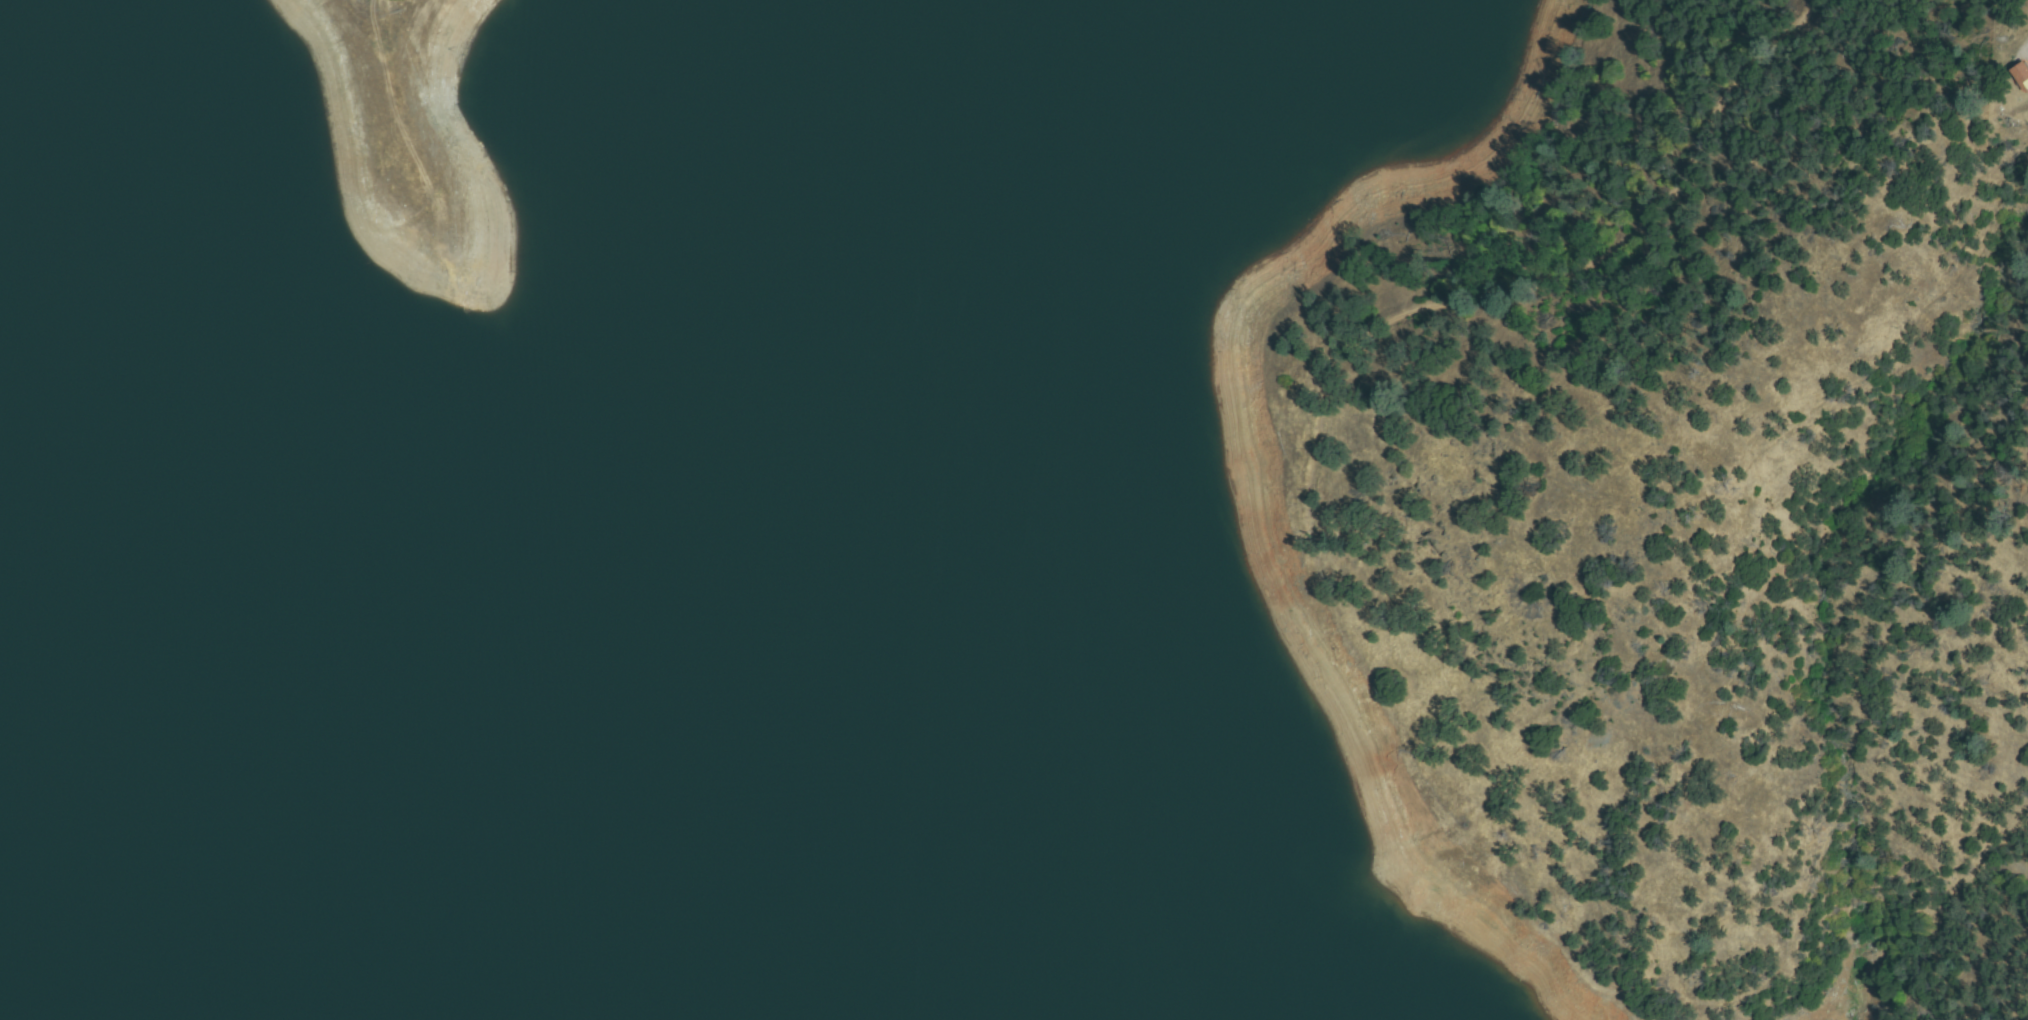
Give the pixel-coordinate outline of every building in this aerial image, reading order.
[(2024,83),(2011,60),(1997,68),(2009,90),(2024,83)] [(2022,63),(2027,71),(2027,93),(2011,71),(2022,63)]
